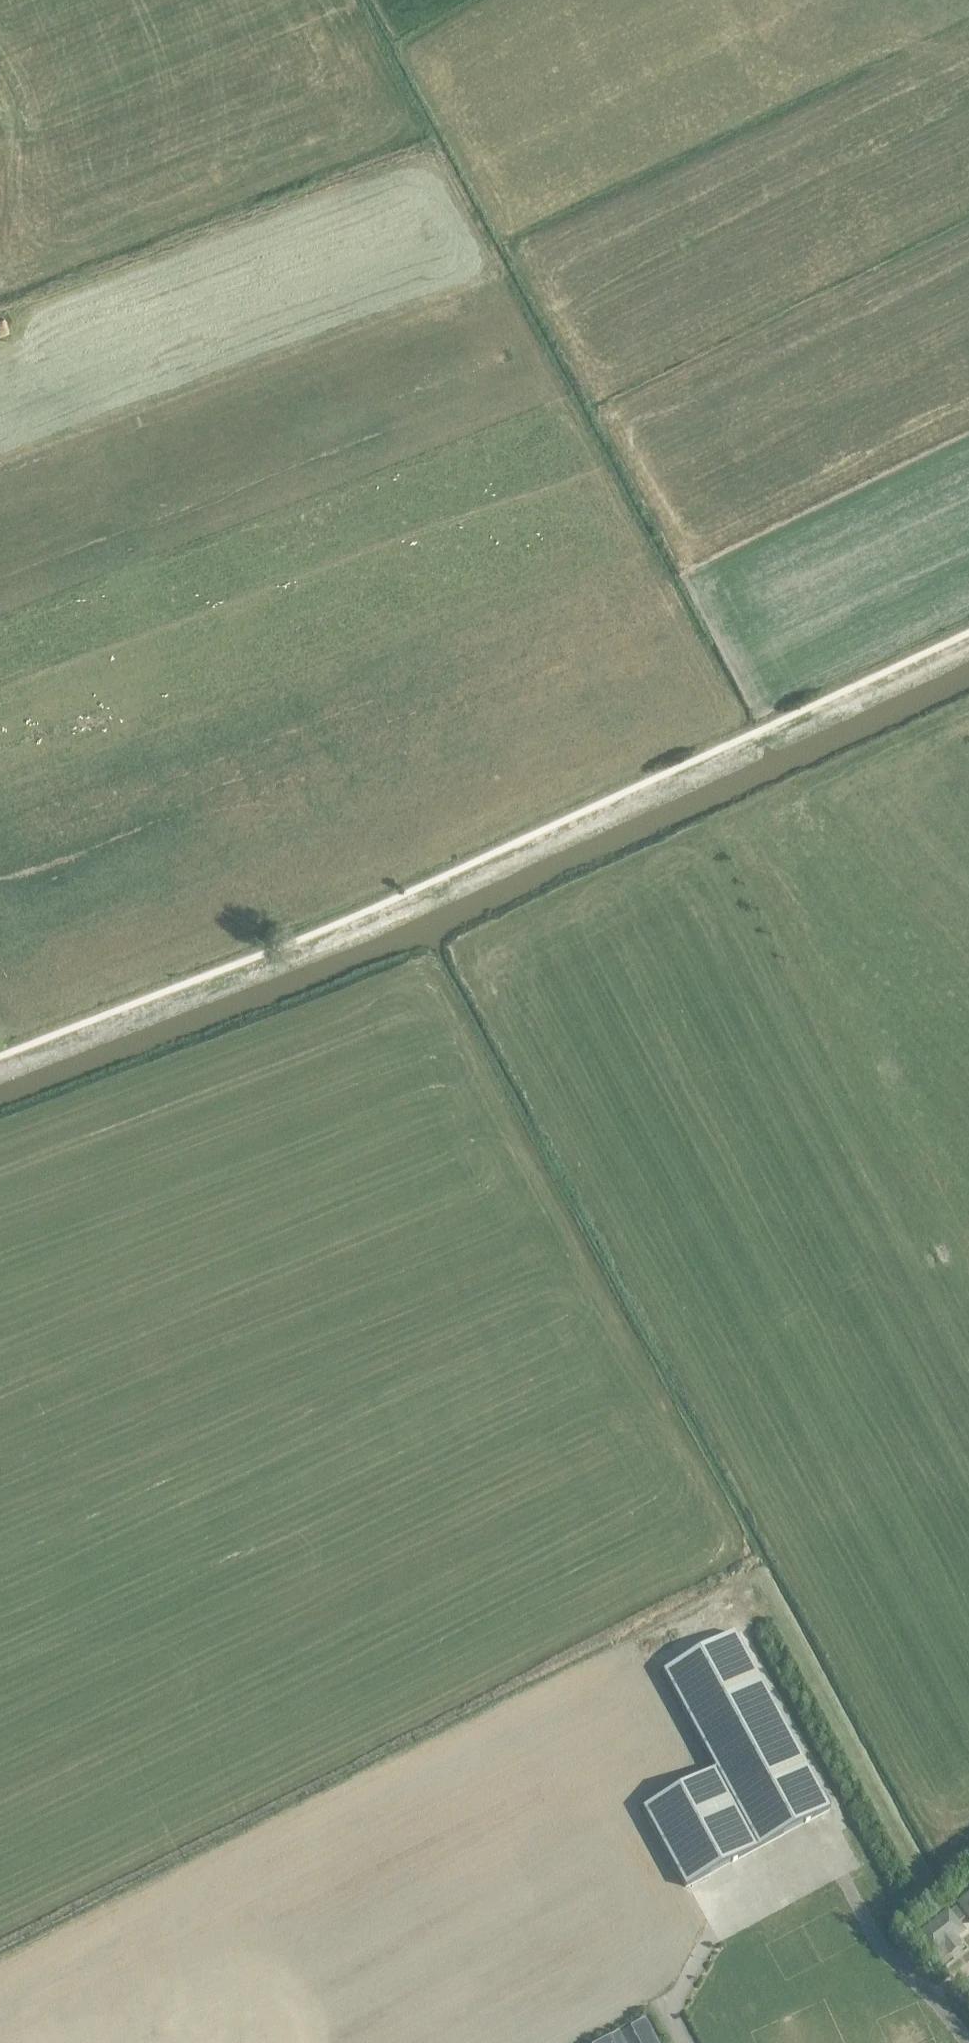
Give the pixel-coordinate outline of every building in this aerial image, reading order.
[(715,1769),(642,1808),(685,1887),(829,1810),(734,1632),(662,1671),(715,1769)]
